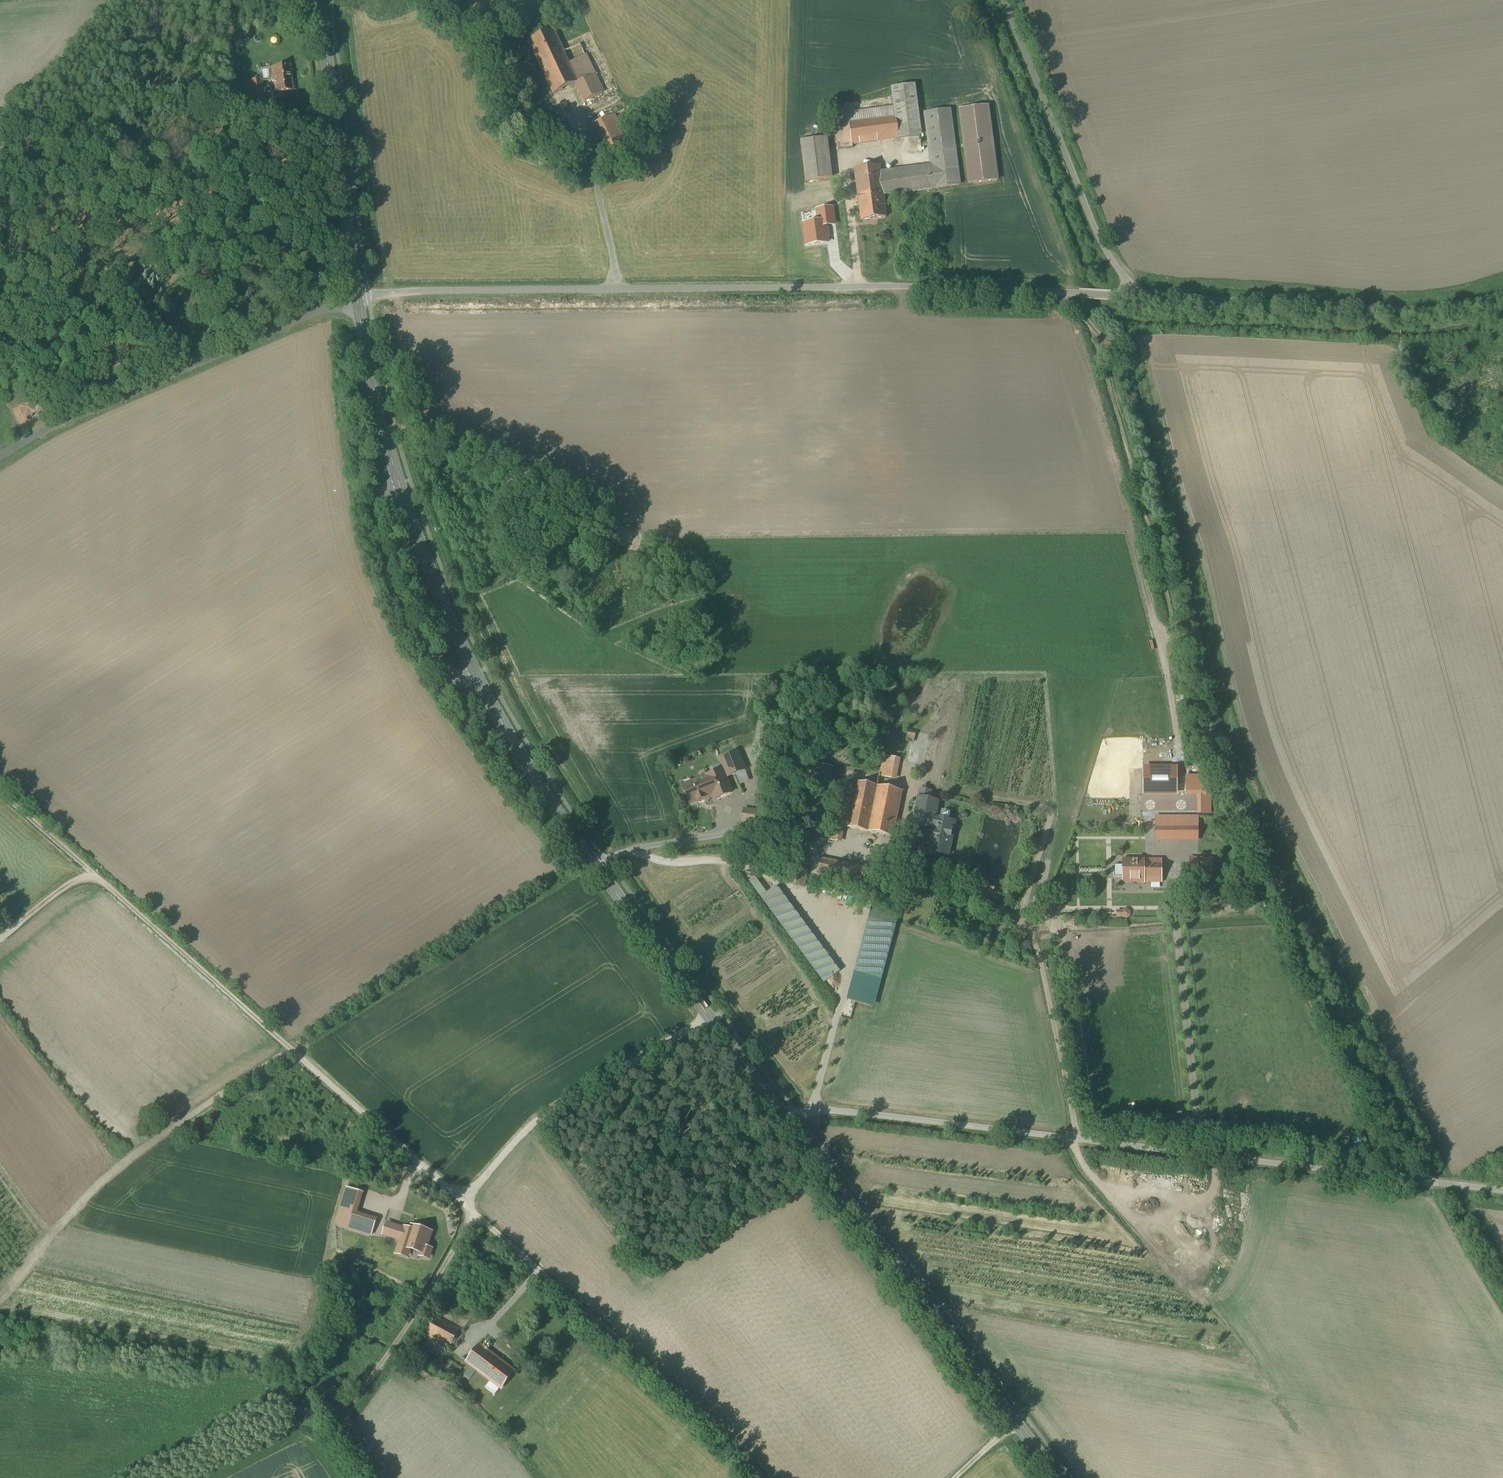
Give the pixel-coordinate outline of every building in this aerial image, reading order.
[(566,56),(564,51),(554,30),(528,41),(541,68),(566,56)] [(566,56),(541,68),(554,94),(577,84),(585,100),(603,93),(580,44),(564,51),(566,56)] [(289,65),(271,68),(275,94),(293,91),(289,65)] [(261,80),(243,82),(246,103),(264,101),(261,80)] [(892,89),(894,107),(899,138),(921,135),(917,110),(914,86),(892,89)] [(987,106),(960,109),(969,184),(997,180),(987,106)] [(894,107),(848,113),(852,145),(899,138),(894,107)] [(883,192),(883,195),(960,185),(950,109),(925,113),(932,166),(880,173),(879,166),(855,169),(858,196),(883,192)] [(833,115),(837,150),(853,148),(852,145),(848,113),(833,115)] [(631,153),(613,116),(591,127),(609,164),(631,153)] [(831,179),(826,139),(801,142),(806,182),(831,179)] [(883,192),(858,196),(861,220),(886,217),(883,195),(883,192)] [(42,396),(19,407),(24,416),(25,417),(32,414),(31,412),(39,408),(40,410),(47,406),(42,396)] [(19,407),(18,404),(11,407),(18,420),(24,416),(19,407)] [(738,752),(721,760),(725,770),(727,775),(728,777),(745,770),(738,752)] [(817,764),(815,777),(829,780),(832,767),(817,764)] [(725,770),(683,786),(690,804),(698,801),(698,802),(705,799),(706,798),(709,796),(710,793),(714,792),(717,799),(732,793),(727,782),(726,782),(724,777),(727,775),(725,770)] [(904,781),(894,779),(892,790),(902,792),(904,781)] [(892,790),(857,783),(857,784),(848,827),(848,828),(867,832),(893,838),(903,792),(902,792),(892,790)] [(931,792),(921,790),(919,798),(930,801),(931,792)] [(955,823),(935,819),(938,802),(930,801),(919,798),(916,812),(915,812),(916,812),(915,818),(914,818),(915,819),(914,824),(922,826),(922,825),(932,827),(928,849),(937,851),(937,853),(949,856),(955,823)] [(756,811),(745,810),(743,822),(755,823),(756,811)] [(1156,817),(1156,827),(1168,827),(1168,822),(1165,822),(1165,817),(1156,817)] [(1198,817),(1165,817),(1165,822),(1168,822),(1168,827),(1198,827),(1198,817)] [(848,828),(839,826),(836,842),(864,848),(867,832),(848,828)] [(1156,827),(1156,840),(1198,840),(1198,827),(1168,827),(1156,827)] [(868,869),(821,859),(816,881),(864,891),(868,869)] [(1212,859),(1190,859),(1189,879),(1212,879),(1212,859)] [(1146,860),(1122,860),(1123,883),(1144,883),(1144,871),(1146,871),(1146,860)] [(1162,860),(1146,860),(1146,871),(1144,871),(1144,883),(1162,883),(1162,860)] [(808,864),(794,861),(789,884),(803,888),(808,864)] [(838,973),(775,888),(762,898),(824,982),(838,973)] [(893,925),(868,918),(854,973),(878,979),(893,925)] [(359,1192),(346,1188),(335,1224),(371,1235),(375,1223),(352,1215),(359,1192)] [(399,1240),(401,1240),(405,1229),(387,1223),(384,1235),(399,1240)] [(411,1230),(405,1228),(405,1229),(401,1240),(399,1246),(411,1250),(422,1253),(421,1255),(429,1258),(431,1250),(426,1248),(431,1233),(412,1227),(411,1230)] [(408,1259),(411,1250),(399,1246),(401,1240),(399,1240),(394,1254),(408,1259)] [(508,1276),(499,1268),(495,1273),(504,1281),(508,1276)] [(460,1330),(436,1316),(426,1334),(450,1347),(460,1330)] [(479,1345),(466,1362),(475,1369),(481,1361),(478,1359),(485,1349),(479,1345)] [(514,1371),(485,1349),(478,1359),(481,1361),(475,1369),(501,1388),(514,1371)]
